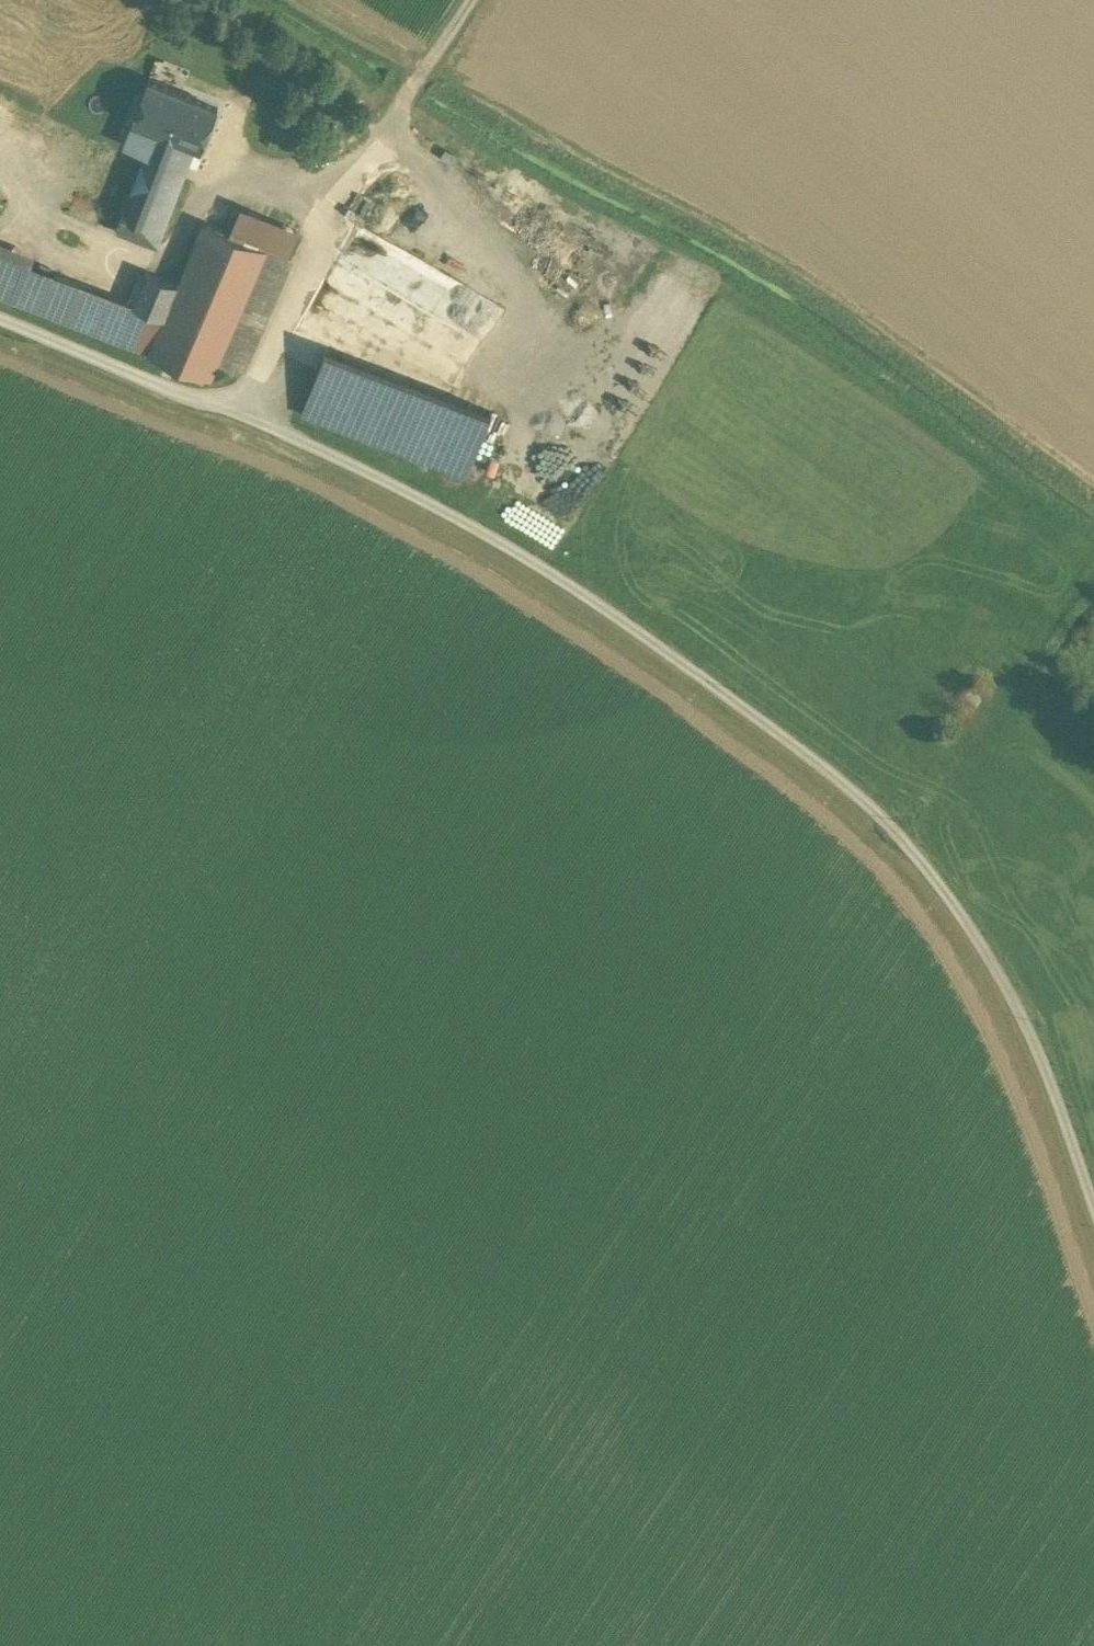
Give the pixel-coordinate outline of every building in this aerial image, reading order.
[(220,105),(150,77),(133,119),(196,144),(203,146),(220,105)] [(128,112),(51,83),(41,109),(118,139),(128,112)] [(118,139),(41,109),(23,157),(84,181),(73,209),(72,213),(157,246),(189,163),(148,147),(147,150),(126,141),(118,139)] [(196,144),(135,120),(126,141),(147,150),(148,147),(189,163),(196,144)] [(297,229),(248,208),(237,234),(268,247),(285,255),(297,229)] [(166,316),(150,353),(211,377),(218,362),(268,247),(237,234),(207,221),(180,284),(166,316)] [(0,240),(0,295),(17,302),(32,265),(36,254),(0,240)] [(268,247),(218,362),(241,371),(251,357),(294,258),(285,255),(268,247)] [(133,304),(32,265),(17,302),(150,353),(166,316),(133,304)] [(180,284),(147,271),(133,304),(166,316),(180,284)] [(327,348),(302,412),(468,475),(493,410),(327,348)] [(488,433),(485,449),(492,450),(489,469),(502,471),(508,437),(488,433)]
